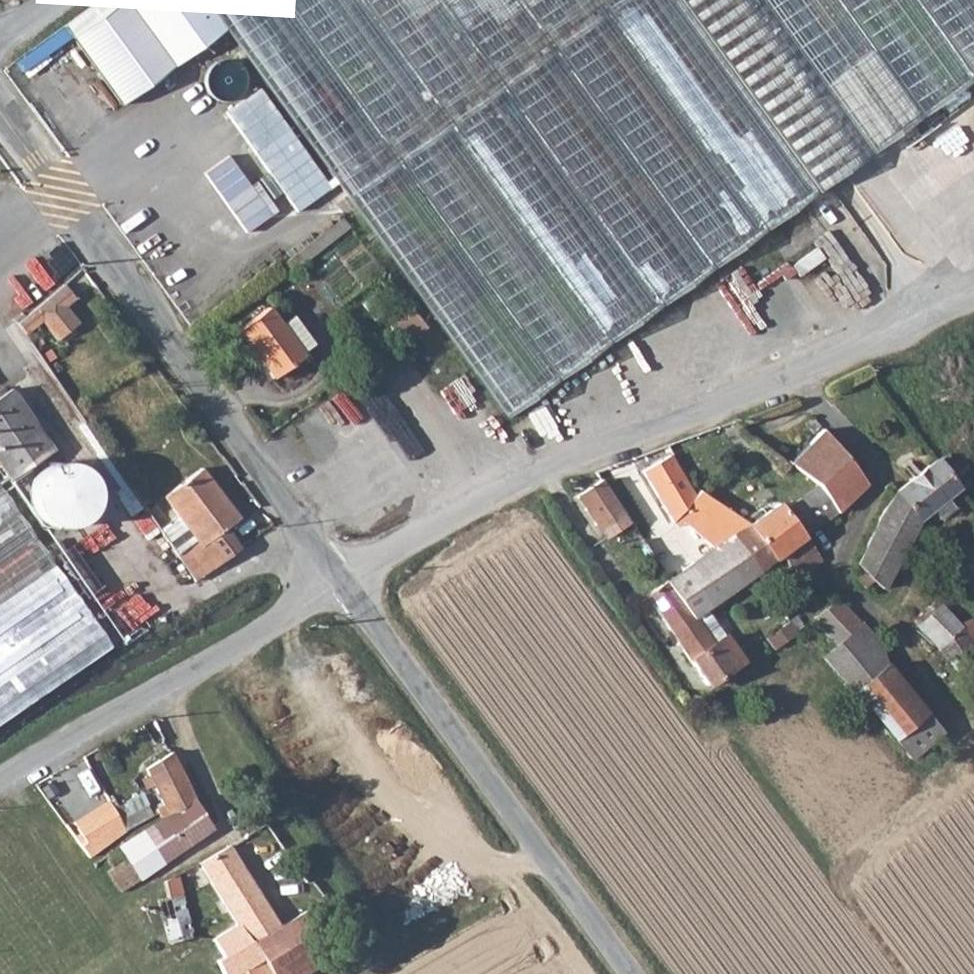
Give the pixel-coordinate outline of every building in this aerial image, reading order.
[(213,0),(148,0),(90,40),(135,105),(236,34),(213,0)] [(236,34),(439,331),(470,313),(572,253),(629,343),(973,108),(973,0),(213,0),(236,34)] [(229,111),(300,210),(334,186),(263,86),(229,111)] [(296,276),(357,234),(349,222),(289,265),(296,276)] [(505,427),(629,343),(572,253),(470,313),(439,331),(505,427)] [(755,272),(700,310),(717,336),(774,297),(799,334),(821,318),(786,266),(762,282),(755,272)] [(75,300),(62,286),(35,310),(17,326),(25,337),(41,322),(58,341),(78,323),(65,308),(75,300)] [(271,318),(241,337),(273,385),(300,366),(300,361),(313,352),(297,327),(282,335),(271,318)] [(390,335),(401,352),(428,337),(415,318),(390,335)] [(0,394),(0,470),(29,509),(55,490),(36,461),(51,450),(8,388),(0,394)] [(868,486),(870,482),(845,457),(818,434),(789,463),(819,484),(839,511),(868,486)] [(940,461),(962,494),(973,486),(973,440),(940,461)] [(866,572),(859,579),(866,588),(874,583),(879,584),(928,516),(935,512),(950,501),(962,494),(940,461),(900,490),(883,513),(861,567),(866,572)] [(673,462),(647,481),(665,506),(691,487),(673,462)] [(161,535),(193,582),(240,550),(223,529),(237,519),(203,472),(164,499),(180,520),(161,535)] [(805,538),(839,511),(819,484),(783,512),(779,506),(747,526),(773,562),(781,557),(805,538)] [(602,524),(620,512),(600,485),(583,497),(602,524)] [(91,621),(0,492),(0,686),(91,621)] [(691,619),(695,615),(758,572),(731,539),(747,526),(701,492),(683,517),(717,552),(667,585),(691,619)] [(957,510),(950,501),(935,512),(941,521),(957,510)] [(614,539),(632,528),(620,512),(602,524),(614,539)] [(758,572),(773,562),(747,526),(731,539),(758,572)] [(821,560),(805,538),(781,557),(796,577),(821,560)] [(72,547),(57,557),(86,597),(100,587),(72,547)] [(712,642),(695,615),(691,619),(667,585),(648,598),(706,687),(741,663),(723,635),(712,642)] [(839,675),(854,693),(885,666),(877,638),(840,597),(812,620),(850,666),(839,675)] [(919,626),(946,657),(957,672),(973,666),(973,649),(964,631),(942,606),(919,626)] [(91,621),(0,686),(0,728),(111,649),(91,621)] [(781,633),(788,642),(798,634),(792,625),(781,633)] [(943,732),(885,666),(854,693),(910,760),(943,732)] [(158,815),(162,822),(194,799),(171,755),(147,770),(170,807),(158,815)] [(107,793),(64,824),(78,844),(87,837),(81,829),(101,815),(104,820),(114,814),(118,811),(107,793)] [(213,831),(194,799),(162,822),(146,833),(166,863),(213,831)] [(89,858),(126,832),(114,814),(104,820),(101,815),(81,829),(87,837),(78,844),(89,858)] [(119,851),(142,879),(166,863),(146,833),(135,840),(119,851)] [(200,864),(214,888),(243,870),(228,847),(200,864)] [(123,892),(142,879),(119,851),(95,867),(103,877),(108,873),(123,892)] [(216,962),(223,973),(238,973),(264,960),(255,942),(280,928),(243,870),(214,888),(235,924),(216,939),(225,957),(216,962)] [(163,881),(168,901),(184,898),(178,878),(163,881)] [(194,936),(184,898),(168,901),(158,904),(167,946),(188,937),(194,936)] [(280,928),(255,942),(264,960),(238,973),(303,973),(333,956),(307,912),(280,928)]
